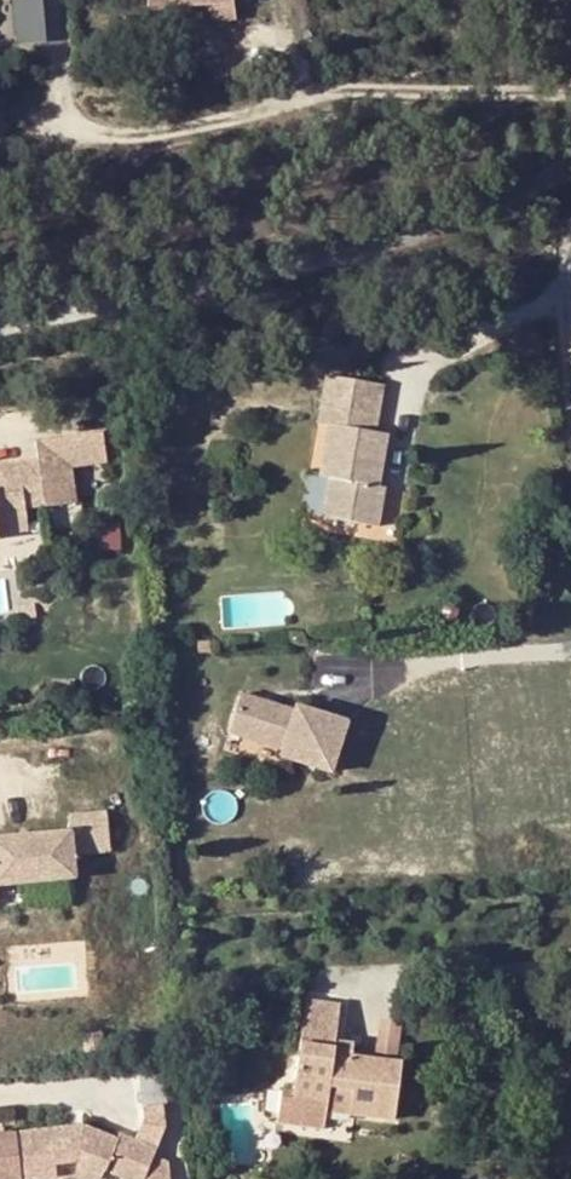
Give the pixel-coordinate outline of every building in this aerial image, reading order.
[(44,41),(39,0),(8,0),(13,43),(44,41)] [(233,18),(230,0),(146,0),(147,11),(181,6),(184,25),(233,18)] [(223,84),(231,88),(234,83),(225,80),(223,84)] [(322,398),(379,408),(383,385),(326,374),(322,398)] [(322,398),(318,421),(328,423),(375,431),(379,408),(322,398)] [(375,431),(328,423),(319,476),(327,477),(321,517),(378,526),(385,487),(377,486),(386,434),(375,431)] [(41,498),(42,507),(73,503),(69,467),(105,462),(101,432),(47,438),(35,453),(41,498)] [(35,453),(18,454),(24,500),(41,498),(35,453)] [(24,500),(18,454),(0,457),(0,503),(24,500)] [(24,500),(0,503),(0,520),(26,517),(24,500)] [(289,710),(235,696),(224,735),(279,749),(277,756),(328,770),(342,719),(291,705),(289,710)] [(2,903),(0,884),(81,877),(79,854),(119,850),(115,811),(112,811),(112,806),(75,810),(76,830),(0,837),(0,903),(2,903)] [(334,1042),(338,1004),(305,1000),(292,1091),(281,1090),(277,1125),(323,1129),(325,1110),(328,1086),(351,1088),(348,1113),(393,1119),(400,1062),(350,1055),(352,1045),(334,1042)] [(400,1050),(406,1020),(384,1016),(379,1046),(400,1050)] [(328,1086),(325,1110),(348,1113),(351,1088),(328,1086)] [(46,1178),(45,1165),(68,1163),(65,1171),(84,1178),(90,1178),(93,1172),(109,1178),(133,1178),(146,1151),(109,1135),(106,1141),(73,1125),(5,1133),(0,1133),(0,1178),(41,1178),(46,1178)]
